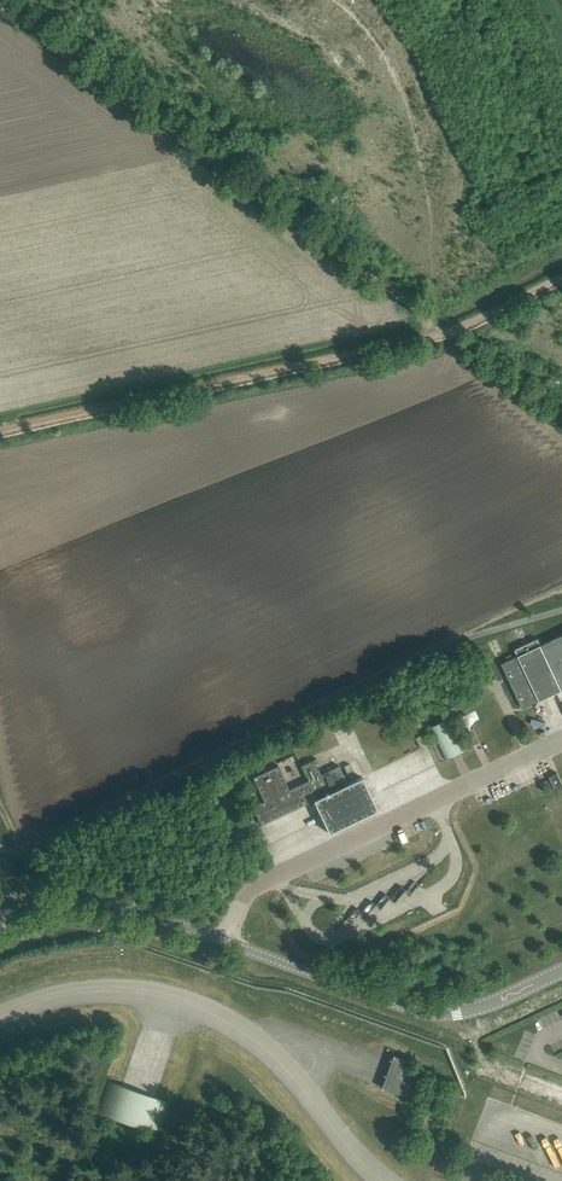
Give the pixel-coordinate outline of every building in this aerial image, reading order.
[(541,645),(538,639),(516,649),(519,655),(502,663),(523,709),(557,693),(561,703),(561,635),(541,645)] [(459,717),(465,728),(471,725),(466,714),(459,717)] [(445,759),(460,752),(469,748),(454,716),(430,727),(445,759)] [(481,743),(473,728),(467,731),(474,746),(481,743)] [(428,746),(423,735),(416,738),(422,749),(428,746)] [(254,806),(253,807),(261,825),(314,800),(329,833),(378,810),(362,777),(348,784),(339,765),(321,774),(318,768),(316,769),(312,760),(301,765),(305,774),(308,780),(290,789),(283,774),(278,765),(253,777),(257,786),(264,801),(254,806)] [(555,790),(561,786),(561,782),(558,772),(549,777),(555,790)] [(534,798),(548,792),(541,779),(528,785),(534,798)] [(220,804),(224,802),(231,799),(225,787),(215,792),(220,804)] [(22,939),(18,931),(5,937),(10,945),(22,939)] [(407,1059),(395,1055),(382,1088),(384,1089),(385,1088),(414,1099),(423,1074),(404,1068),(407,1059)] [(103,1114),(153,1132),(164,1099),(156,1096),(114,1082),(103,1114)]
